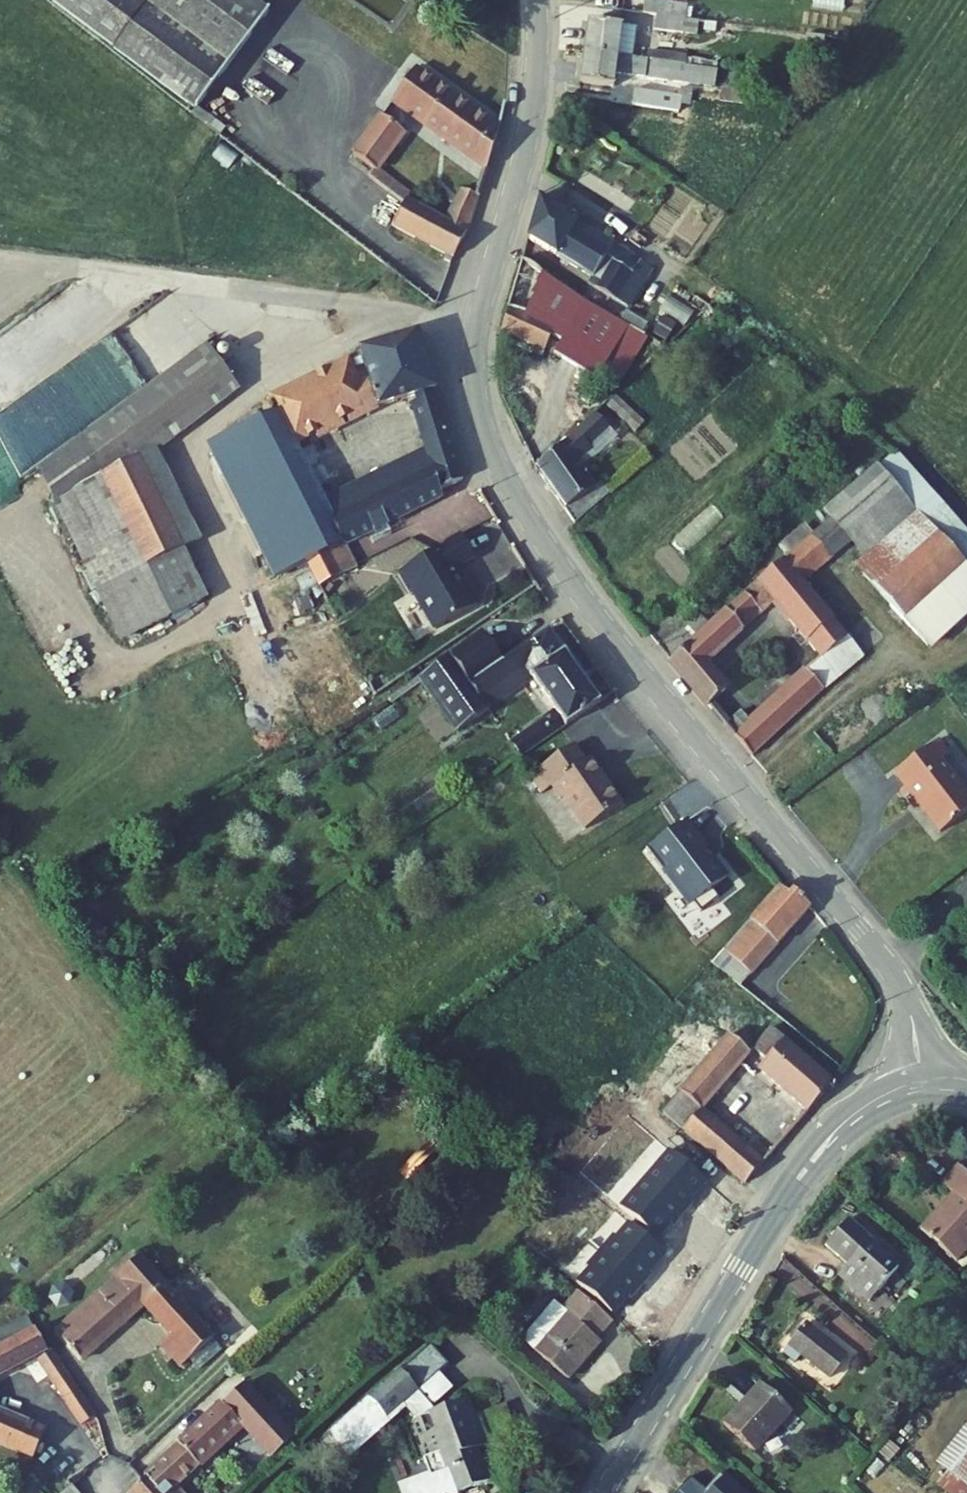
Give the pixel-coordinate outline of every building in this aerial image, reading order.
[(208,109),(239,67),(151,0),(64,0),(208,109)] [(239,67),(263,36),(215,0),(151,0),(239,67)] [(648,10),(662,12),(688,16),(691,2),(678,0),(650,0),(648,10)] [(595,12),(589,48),(623,54),(628,18),(595,12)] [(707,19),(688,16),(662,12),(660,26),(705,32),(707,19)] [(643,20),(628,18),(623,54),(637,57),(643,20)] [(653,42),(651,58),(689,65),(691,48),(653,42)] [(620,72),(686,82),(689,65),(651,58),(637,57),(623,54),(589,48),(585,81),(618,86),(620,72)] [(735,72),(689,65),(686,82),(732,89),(735,72)] [(431,66),(405,101),(480,159),(471,204),(459,222),(438,206),(441,200),(399,167),(423,133),(395,114),(367,151),(392,170),(387,176),(421,201),(405,224),(457,262),(451,267),(463,277),(467,267),(462,261),(485,231),(510,130),(431,66)] [(636,104),(684,111),(686,97),(638,89),(636,104)] [(529,238),(600,282),(589,299),(610,312),(613,308),(631,279),(641,262),(538,194),(529,238)] [(543,286),(548,272),(524,257),(508,330),(551,356),(564,335),(575,342),(587,349),(610,312),(589,299),(582,309),(543,286)] [(543,286),(582,309),(589,299),(548,272),(543,286)] [(115,338),(80,281),(0,330),(0,407),(115,338)] [(645,327),(613,308),(610,312),(587,349),(575,368),(606,388),(645,327)] [(363,353),(270,396),(278,411),(213,444),(275,573),(306,558),(320,585),(341,573),(338,567),(330,551),(365,534),(423,507),(430,519),(471,499),(418,330),(362,350),(363,353)] [(575,368),(587,349),(575,342),(563,361),(575,368)] [(37,471),(44,486),(127,443),(151,431),(163,425),(204,408),(237,383),(210,345),(37,471)] [(647,419),(621,390),(610,400),(636,429),(647,419)] [(127,443),(136,457),(204,408),(163,425),(151,431),(127,443)] [(600,408),(558,447),(538,465),(571,509),(602,486),(584,460),(576,448),(586,438),(591,444),(614,423),(600,408)] [(616,426),(614,423),(591,444),(586,438),(576,448),(584,460),(616,426)] [(315,433),(296,443),(330,511),(430,460),(426,452),(431,451),(426,441),(340,482),(315,433)] [(547,435),(529,450),(538,465),(558,447),(547,435)] [(146,476),(137,460),(126,465),(136,457),(127,443),(44,486),(121,640),(208,597),(183,548),(201,539),(165,467),(146,476)] [(157,449),(137,460),(146,476),(165,467),(157,449)] [(839,557),(858,540),(911,495),(880,460),(826,506),(836,518),(818,533),(839,557)] [(607,482),(602,486),(571,509),(582,524),(615,494),(607,482)] [(860,563),(881,587),(944,531),(911,495),(858,540),(870,555),(860,563)] [(922,634),(966,594),(966,558),(944,531),(881,587),(922,634)] [(731,726),(756,752),(867,653),(806,585),(839,557),(818,533),(710,627),(673,661),(713,706),(735,686),(713,661),(750,628),(748,624),(779,601),(792,615),(787,620),(798,633),(803,628),(824,653),(746,724),(740,718),(731,726)] [(373,551),(365,534),(330,551),(338,567),(373,551)] [(417,597),(440,635),(482,609),(470,590),(468,591),(464,584),(467,582),(460,572),(477,561),(465,540),(401,579),(413,599),(417,597)] [(662,648),(673,661),(710,627),(699,615),(662,648)] [(472,643),(434,671),(463,713),(527,669),(556,711),(512,742),(523,757),(601,702),(551,630),(490,670),(472,643)] [(577,747),(531,778),(544,796),(553,789),(563,803),(567,801),(588,831),(623,808),(592,762),(588,764),(577,747)] [(931,754),(896,781),(928,822),(920,828),(935,846),(966,821),(966,799),(966,798),(966,787),(959,777),(952,783),(931,754)] [(772,896),(728,946),(717,960),(746,984),(801,921),(804,916),(785,899),(781,904),(772,896)] [(762,1072),(789,1041),(776,1030),(755,1054),(749,1060),(762,1072)] [(702,1050),(713,1060),(726,1045),(715,1035),(702,1050)] [(713,1060),(684,1093),(705,1111),(749,1060),(755,1054),(734,1036),(726,1045),(713,1060)] [(789,1041),(762,1072),(812,1114),(838,1084),(789,1041)] [(684,1093),(665,1114),(685,1133),(705,1111),(684,1093)] [(756,1159),(705,1111),(685,1133),(747,1188),(777,1153),(768,1145),(756,1159)] [(924,1233),(953,1260),(966,1245),(966,1171),(960,1165),(942,1185),(960,1200),(942,1220),(939,1217),(924,1233)] [(852,1218),(828,1245),(851,1266),(843,1275),(873,1302),(901,1270),(887,1257),(890,1253),(852,1218)] [(108,1275),(112,1280),(137,1257),(132,1252),(108,1275)] [(215,1339),(137,1257),(112,1280),(55,1332),(81,1361),(141,1307),(169,1336),(159,1346),(181,1369),(190,1362),(215,1339)] [(546,1304),(517,1343),(566,1379),(593,1342),(590,1340),(606,1319),(571,1293),(558,1312),(546,1304)] [(30,1365),(40,1381),(51,1373),(107,1457),(111,1455),(96,1414),(53,1352),(49,1353),(24,1321),(0,1335),(0,1382),(30,1365)] [(791,1352),(830,1386),(849,1364),(809,1330),(791,1352)] [(215,1339),(190,1362),(199,1372),(225,1350),(215,1339)] [(443,1339),(438,1345),(457,1365),(462,1360),(443,1339)] [(438,1345),(422,1360),(441,1380),(457,1365),(438,1345)] [(422,1360),(408,1372),(428,1392),(441,1380),(422,1360)] [(440,1411),(425,1394),(428,1392),(408,1372),(339,1436),(359,1457),(387,1431),(411,1423),(407,1414),(410,1412),(417,1420),(414,1421),(429,1459),(426,1460),(432,1477),(407,1487),(409,1492),(466,1492),(496,1481),(487,1457),(478,1460),(475,1452),(494,1445),(472,1399),(440,1411)] [(249,1383),(147,1475),(150,1479),(134,1492),(182,1492),(177,1488),(201,1467),(247,1427),(276,1458),(299,1437),(249,1383)] [(766,1388),(730,1429),(761,1455),(796,1415),(766,1388)] [(37,1455),(47,1430),(0,1409),(0,1439),(37,1455)] [(934,1478),(954,1492),(966,1492),(966,1433),(934,1478)] [(177,1488),(182,1492),(200,1492),(208,1475),(201,1467),(177,1488)] [(727,1477),(715,1492),(746,1492),(727,1477)] [(684,1492),(711,1492),(694,1480),(684,1492)]
